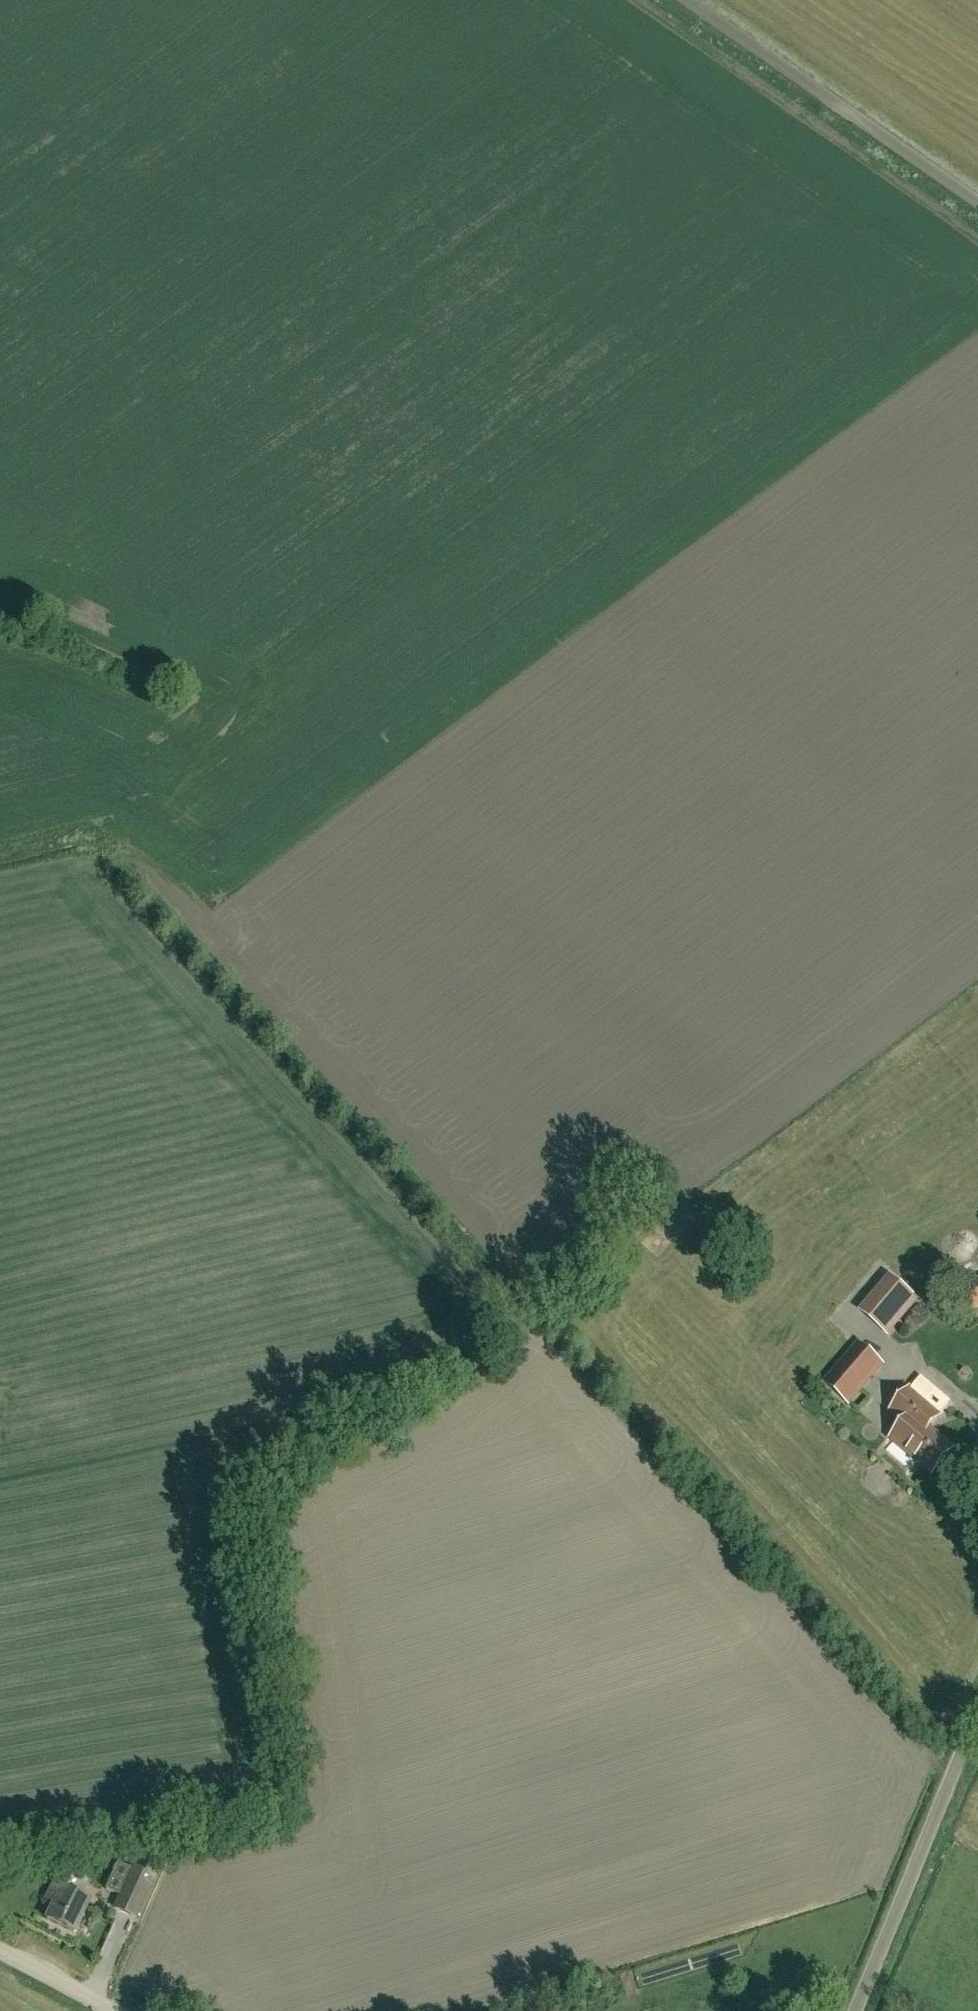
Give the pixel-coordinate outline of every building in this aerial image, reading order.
[(864,1314),(888,1333),(917,1299),(894,1279),(864,1314)] [(972,1311),(977,1308),(977,1279),(961,1288),(972,1311)] [(849,1403),(882,1364),(858,1344),(825,1383),(849,1403)] [(953,1449),(929,1428),(940,1415),(910,1389),(892,1411),(905,1423),(892,1438),(932,1472),(953,1449)] [(159,1866),(137,1856),(114,1908),(136,1918),(159,1866)] [(47,1918),(74,1932),(90,1900),(80,1895),(87,1880),(62,1868),(47,1899),(55,1903),(47,1918)]
